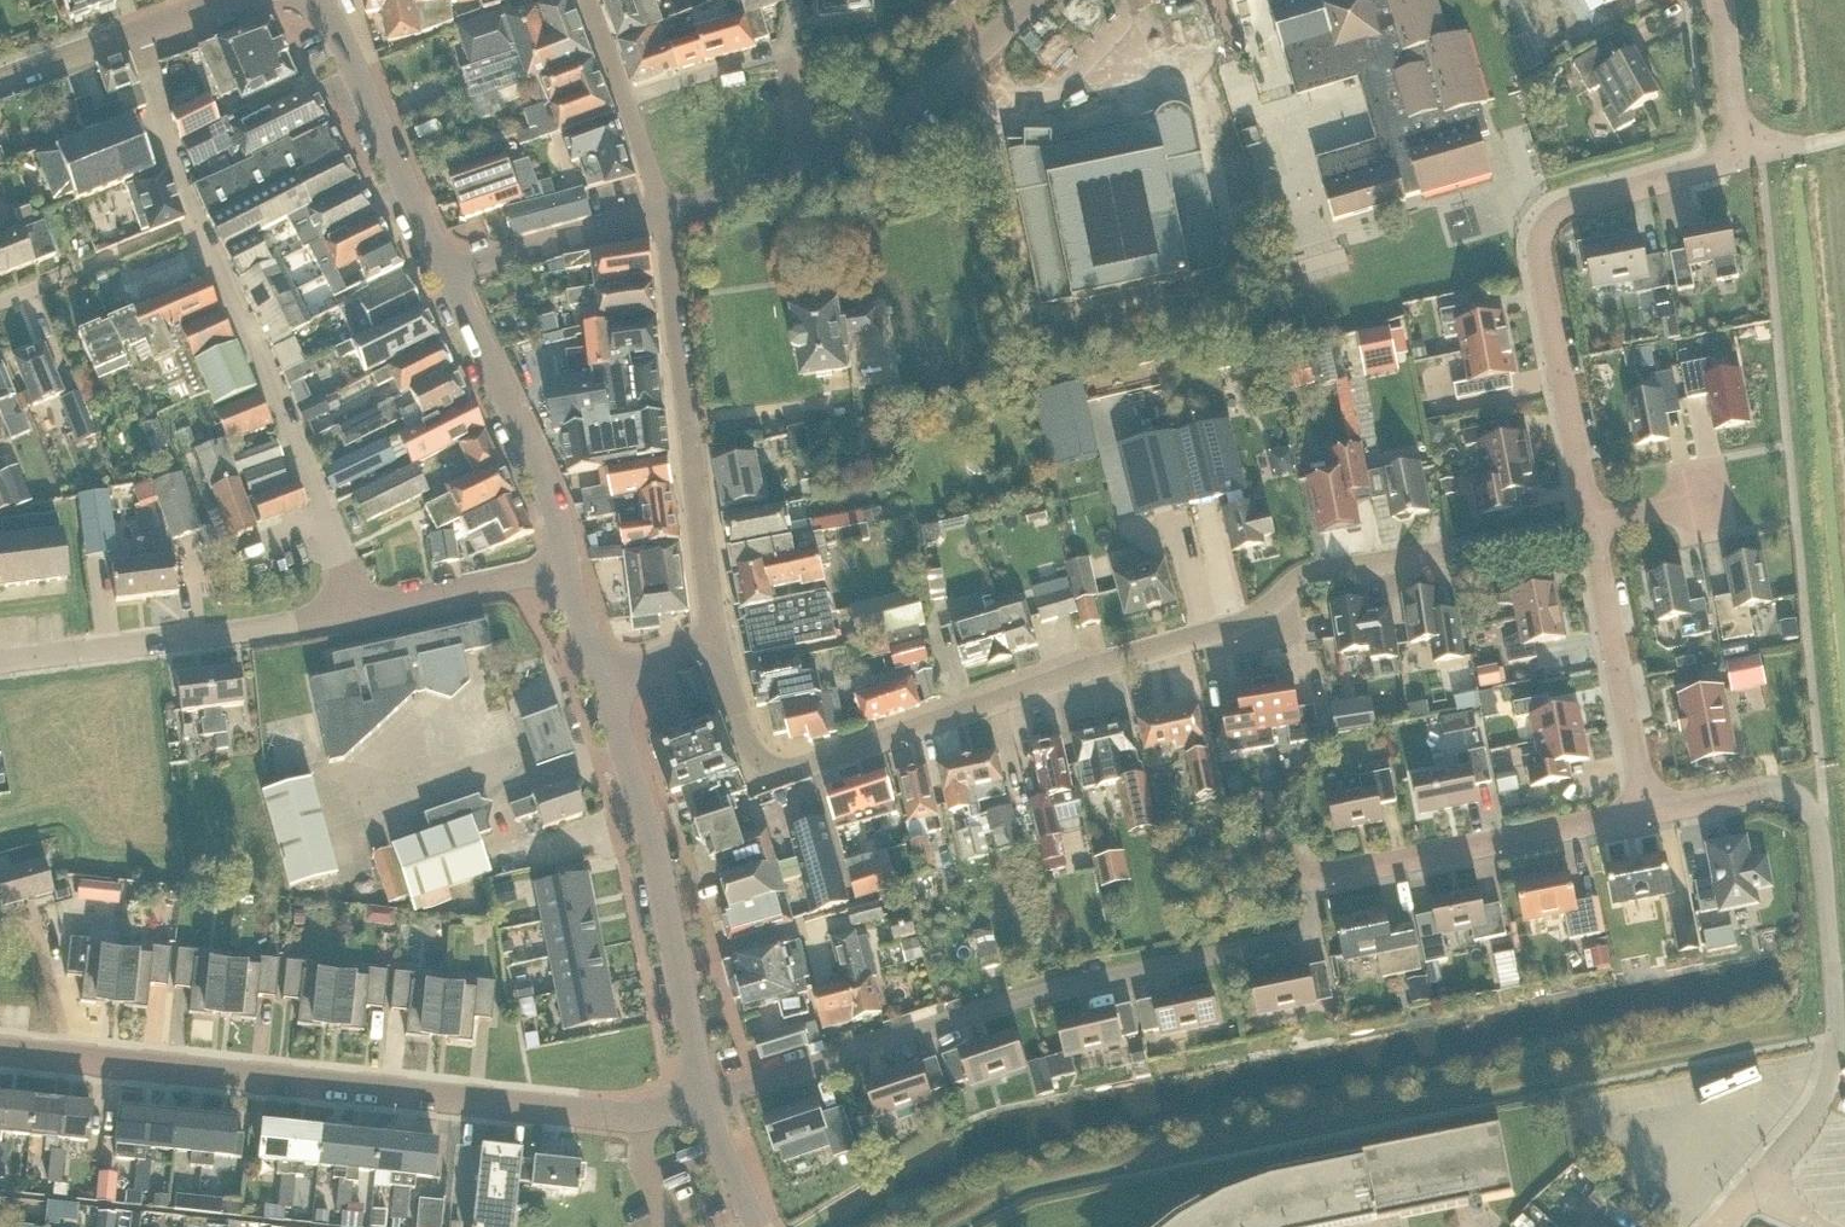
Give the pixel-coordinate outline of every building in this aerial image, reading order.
[(68,20),(115,4),(114,0),(62,0),(68,20)] [(413,0),(363,0),(367,14),(381,12),(387,42),(421,36),(413,0)] [(424,34),(454,23),(451,2),(464,0),(416,0),(424,34)] [(512,2),(512,0),(482,0),(485,10),(512,2)] [(592,57),(570,0),(554,0),(555,1),(533,9),(530,2),(513,8),(516,17),(527,12),(536,37),(538,41),(546,38),(549,44),(556,64),(549,66),(548,64),(526,72),(529,81),(592,57)] [(618,40),(650,28),(663,24),(656,4),(660,2),(659,0),(604,0),(618,40)] [(737,0),(736,0),(725,4),(729,16),(741,12),(737,0)] [(760,9),(784,3),(783,0),(742,0),(745,14),(760,9)] [(820,18),(873,11),(872,0),(818,0),(820,18)] [(1270,10),(1271,12),(1273,11),(1285,51),(1283,51),(1282,51),(1283,53),(1285,53),(1288,61),(1299,96),(1362,77),(1373,114),(1379,112),(1388,143),(1319,163),(1324,182),(1323,182),(1325,186),(1323,186),(1322,187),(1323,189),(1325,188),(1334,221),(1332,221),(1333,223),(1337,222),(1337,221),(1406,201),(1405,199),(1422,194),(1422,196),(1492,175),(1481,138),(1490,136),(1481,107),(1488,105),(1467,35),(1449,41),(1437,0),(1374,0),(1369,1),(1369,0),(1344,0),(1323,6),(1322,0),(1303,0),(1270,10)] [(894,27),(922,24),(920,5),(892,8),(894,27)] [(513,8),(503,12),(456,28),(470,68),(518,52),(518,53),(526,72),(548,64),(549,66),(556,64),(549,44),(546,38),(538,41),(536,37),(527,12),(516,17),(513,8)] [(745,14),(696,29),(707,62),(756,47),(754,42),(768,37),(760,9),(745,14)] [(269,23),(214,43),(194,50),(217,100),(234,93),(239,104),(294,79),(269,23)] [(635,87),(679,70),(671,44),(666,45),(659,26),(618,42),(635,87)] [(707,62),(696,29),(669,37),(671,44),(679,70),(707,62)] [(1603,113),(1614,133),(1635,122),(1630,113),(1658,98),(1634,54),(1621,62),(1610,44),(1573,65),(1589,94),(1601,88),(1612,108),(1603,113)] [(116,94),(120,105),(94,114),(98,125),(145,108),(127,58),(97,68),(107,97),(116,94)] [(532,131),(518,136),(522,147),(561,134),(615,113),(592,58),(539,78),(549,104),(546,106),(546,107),(525,115),(532,131)] [(218,124),(205,129),(206,130),(180,142),(193,170),(218,159),(209,140),(222,134),(227,145),(234,142),(236,146),(225,151),(232,166),(249,159),(326,122),(310,91),(250,121),(247,115),(230,123),(228,118),(218,124)] [(505,111),(498,94),(471,104),(472,106),(477,117),(478,122),(505,111)] [(94,114),(89,100),(75,105),(83,130),(98,125),(94,114)] [(170,116),(179,140),(205,129),(218,124),(207,100),(170,116)] [(461,110),(445,117),(448,125),(464,119),(465,122),(477,117),(472,106),(461,110)] [(694,106),(648,122),(658,151),(704,136),(694,106)] [(1025,150),(1008,154),(1040,308),(1073,302),(1073,304),(1190,279),(1190,277),(1225,270),(1202,157),(1203,157),(1195,122),(1194,120),(1193,118),(1192,116),(1190,114),(1188,112),(1185,110),(1183,109),(1181,108),(1177,107),(1174,107),(1168,108),(1165,108),(1162,109),(1160,111),(1158,112),(1155,114),(1154,116),(1152,119),(1151,122),(1150,124),(1052,145),(1052,134),(1025,134),(1025,150)] [(153,171),(133,119),(54,149),(72,195),(74,201),(153,171)] [(573,163),(580,160),(625,143),(617,119),(564,139),(570,155),(573,163)] [(217,177),(193,187),(206,218),(207,218),(208,219),(223,250),(253,235),(286,219),(357,184),(357,183),(342,153),(342,154),(342,153),(327,123),(326,122),(249,159),(250,163),(232,171),(217,177)] [(1247,150),(1248,149),(1261,145),(1257,132),(1255,131),(1242,134),(1247,150)] [(580,160),(590,188),(635,176),(625,143),(580,160)] [(72,195),(54,149),(34,158),(53,203),(72,195)] [(521,200),(523,206),(544,201),(538,185),(529,160),(510,166),(507,157),(450,177),(465,219),(521,200)] [(183,220),(166,171),(124,187),(141,234),(149,231),(149,233),(183,220)] [(551,181),(538,185),(544,201),(556,197),(551,181)] [(357,184),(286,219),(302,252),(307,249),(373,217),(358,185),(357,184)] [(556,197),(544,201),(523,206),(509,210),(517,238),(591,218),(584,190),(556,197)] [(14,214),(19,228),(35,222),(30,208),(14,214)] [(373,217),(307,249),(321,277),(387,245),(373,217)] [(1734,257),(1735,257),(1729,223),(1683,233),(1686,251),(1670,255),(1677,292),(1695,289),(1690,266),(1712,262),(1716,283),(1738,279),(1734,257)] [(4,239),(0,240),(0,277),(16,271),(55,257),(43,224),(4,239)] [(1663,256),(1644,260),(1640,241),(1617,245),(1616,238),(1577,246),(1582,274),(1591,273),(1594,289),(1634,281),(1637,296),(1669,289),(1663,256)] [(596,267),(599,289),(654,281),(651,244),(565,259),(567,272),(596,267)] [(387,245),(321,277),(332,300),(364,284),(365,287),(400,270),(387,245)] [(549,277),(565,274),(563,260),(547,265),(549,277)] [(277,262),(237,282),(264,336),(269,345),(290,335),(309,325),(277,262)] [(349,301),(333,311),(334,314),(339,312),(353,340),(420,308),(405,278),(351,304),(349,301)] [(204,281),(149,304),(163,332),(177,326),(217,309),(204,281)] [(572,307),(596,304),(599,324),(656,317),(654,281),(599,289),(570,293),(572,307)] [(1658,323),(1673,321),(1668,296),(1654,298),(1658,323)] [(188,402),(207,394),(193,363),(177,326),(163,332),(149,304),(113,320),(143,393),(161,385),(168,400),(177,396),(179,401),(186,398),(188,402)] [(798,335),(791,340),(793,352),(801,355),(803,377),(817,375),(817,379),(831,376),(831,373),(851,370),(846,335),(877,330),(873,310),(836,316),(835,306),(821,308),(821,304),(806,307),(807,311),(794,313),(798,335)] [(1445,341),(1460,338),(1463,355),(1509,346),(1503,316),(1473,321),(1470,307),(1440,313),(1445,341)] [(354,342),(333,352),(339,363),(355,355),(364,375),(401,357),(402,359),(437,342),(436,339),(420,308),(353,340),(354,342)] [(219,313),(179,331),(193,363),(234,344),(219,313)] [(554,317),(537,322),(541,336),(558,332),(554,317)] [(573,330),(562,333),(564,342),(564,343),(577,340),(577,337),(587,335),(587,337),(589,350),(567,354),(572,382),(548,386),(556,433),(562,432),(563,435),(570,475),(600,469),(600,468),(606,466),(670,457),(656,318),(585,326),(586,328),(573,330)] [(98,382),(125,370),(133,389),(136,387),(140,394),(143,393),(113,320),(106,322),(107,325),(98,329),(97,326),(78,334),(98,382)] [(1390,329),(1356,336),(1362,366),(1395,359),(1390,329)] [(292,339),(270,349),(271,350),(282,374),(304,364),(292,339)] [(387,371),(371,378),(377,390),(392,382),(399,395),(451,370),(437,342),(402,359),(403,361),(386,370),(387,371)] [(1423,343),(1411,345),(1414,361),(1426,359),(1423,343)] [(234,344),(193,363),(207,394),(209,392),(215,405),(252,387),(234,345),(234,344)] [(1454,386),(1456,402),(1487,396),(1485,381),(1514,375),(1509,346),(1463,355),(1469,384),(1454,386)] [(1309,360),(1280,367),(1286,392),(1315,385),(1316,390),(1347,383),(1339,347),(1307,354),(1309,360)] [(14,361),(32,407),(62,394),(43,349),(14,361)] [(1624,354),(1627,370),(1644,366),(1641,351),(1624,354)] [(1709,396),(1716,431),(1749,425),(1738,373),(1715,377),(1712,362),(1681,367),(1687,401),(1709,396)] [(304,364),(282,374),(289,388),(313,376),(306,363),(304,364)] [(1,418),(10,441),(28,433),(21,415),(27,413),(20,395),(13,398),(0,367),(0,416),(1,418)] [(85,370),(71,376),(76,388),(79,395),(83,406),(97,401),(85,370)] [(400,398),(335,429),(344,450),(399,424),(394,414),(412,406),(420,422),(466,401),(451,370),(399,395),(400,398)] [(1628,400),(1637,447),(1668,441),(1662,407),(1679,404),(1673,373),(1655,376),(1658,394),(1628,400)] [(1083,388),(1037,398),(1053,467),(1098,457),(1083,388)] [(1280,393),(1271,395),(1274,410),(1284,408),(1280,393)] [(216,410),(228,440),(269,423),(256,394),(216,410)] [(77,396),(63,401),(68,415),(65,416),(76,444),(93,437),(77,396)] [(297,407),(294,409),(303,427),(329,415),(320,396),(311,401),(297,407)] [(334,397),(323,401),(329,414),(340,409),(334,397)] [(404,430),(405,432),(396,436),(410,466),(415,464),(432,456),(482,432),(466,401),(420,422),(404,430)] [(924,409),(925,418),(952,414),(951,405),(924,409)] [(155,420),(139,426),(149,453),(165,447),(155,420)] [(1246,492),(1228,421),(1171,435),(1189,506),(1246,492)] [(1427,425),(1431,447),(1440,445),(1445,437),(1442,421),(1427,425)] [(792,456),(796,455),(797,459),(802,484),(815,481),(810,452),(804,426),(787,430),(792,456)] [(1483,473),(1531,463),(1526,436),(1496,442),(1493,427),(1462,433),(1465,449),(1478,446),(1483,473)] [(448,495),(423,507),(436,533),(439,532),(458,522),(460,521),(460,520),(512,495),(482,434),(459,446),(468,465),(444,477),(449,487),(445,489),(448,495)] [(1171,435),(1120,449),(1138,518),(1189,506),(1171,435)] [(751,438),(732,442),(736,461),(754,458),(751,438)] [(245,501),(238,480),(240,479),(237,474),(236,474),(230,457),(230,456),(224,439),(194,450),(209,491),(212,490),(229,536),(254,527),(282,517),(282,515),(305,507),(296,484),(251,501),(251,499),(245,501)] [(236,474),(237,474),(282,457),(277,441),(231,457),(230,456),(230,457),(236,474)] [(385,442),(322,471),(332,492),(395,463),(390,452),(385,442)] [(1275,449),(1273,473),(1297,475),(1299,451),(1275,449)] [(1320,534),(1359,526),(1353,493),(1369,490),(1360,449),(1332,455),(1336,476),(1310,481),(1320,534)] [(720,464),(715,465),(724,508),(764,500),(756,457),(754,458),(736,461),(720,464)] [(607,470),(610,487),(582,492),(585,504),(673,488),(670,458),(607,470)] [(279,461),(240,475),(248,497),(287,484),(279,461)] [(1537,490),(1531,463),(1483,473),(1485,486),(1473,489),(1475,501),(1479,517),(1509,511),(1506,496),(1537,490)] [(410,466),(351,496),(365,524),(420,497),(428,493),(429,493),(415,464),(410,466)] [(1418,466),(1384,473),(1393,520),(1398,523),(1401,519),(1406,517),(1412,521),(1414,516),(1427,513),(1418,466)] [(0,474),(0,481),(13,511),(30,504),(15,468),(0,474)] [(152,484),(172,541),(199,531),(179,474),(152,484)] [(1456,497),(1453,481),(1440,484),(1443,500),(1456,497)] [(147,482),(131,488),(137,505),(154,499),(147,482)] [(10,508),(0,484),(0,512),(10,508)] [(680,541),(673,489),(585,506),(588,521),(619,515),(624,547),(624,548),(648,543),(648,544),(652,544),(680,541)] [(109,492),(78,496),(85,558),(117,554),(109,492)] [(513,495),(512,495),(460,520),(460,521),(458,522),(466,538),(478,532),(479,534),(480,535),(482,539),(488,551),(494,549),(532,534),(513,495)] [(1266,502),(1254,505),(1223,512),(1233,552),(1264,545),(1263,538),(1274,535),(1269,515),(1266,502)] [(789,527),(785,506),(724,518),(731,551),(730,552),(822,535),(838,531),(868,525),(877,523),(875,513),(863,515),(862,512),(789,527)] [(1043,510),(1025,515),(1027,525),(1036,523),(1038,530),(1047,527),(1043,510)] [(66,580),(61,535),(57,535),(55,517),(2,523),(4,542),(0,542),(0,589),(66,580)] [(920,530),(923,548),(937,546),(942,540),(941,530),(949,528),(949,530),(963,528),(962,523),(920,530)] [(868,526),(868,525),(838,531),(841,546),(871,540),(868,526)] [(455,546),(453,533),(443,534),(428,537),(433,566),(458,562),(455,546)] [(829,567),(826,550),(822,535),(730,552),(734,571),(752,656),(837,639),(828,591),(777,602),(774,588),(800,582),(801,586),(825,581),(822,569),(829,567)] [(138,542),(144,599),(177,595),(173,560),(152,562),(150,540),(138,542)] [(110,567),(115,603),(144,599),(138,542),(127,543),(129,564),(110,567)] [(625,558),(634,632),(660,628),(658,616),(689,612),(680,544),(653,547),(652,544),(648,544),(648,543),(624,548),(590,551),(591,562),(625,558)] [(1753,637),(1748,608),(1769,604),(1760,557),(1727,563),(1734,597),(1715,601),(1723,643),(1753,637)] [(1066,565),(1075,603),(1098,598),(1089,559),(1066,565)] [(1173,602),(1162,564),(1116,577),(1127,615),(1148,609),(1149,612),(1161,608),(1160,606),(1173,602)] [(1682,572),(1650,578),(1658,622),(1678,618),(1682,640),(1711,635),(1705,602),(1688,605),(1682,572)] [(1042,626),(1077,614),(1077,613),(1066,580),(1055,583),(1059,594),(1035,602),(1042,626)] [(1561,613),(1555,586),(1496,598),(1497,605),(1514,607),(1517,621),(1561,613)] [(1411,644),(1431,641),(1435,663),(1463,658),(1455,610),(1439,613),(1436,592),(1404,597),(1411,644)] [(887,636),(920,627),(926,626),(918,594),(852,610),(860,643),(887,636)] [(1076,603),(1081,629),(1100,624),(1093,599),(1076,603)] [(1364,603),(1332,608),(1339,655),(1345,655),(1347,658),(1356,657),(1357,653),(1369,651),(1371,664),(1397,659),(1390,611),(1366,615),(1364,603)] [(1025,604),(998,612),(997,612),(1010,654),(1011,654),(1038,647),(1029,618),(1025,604)] [(1011,654),(1010,654),(997,612),(952,625),(956,639),(964,667),(988,661),(989,664),(1012,658),(1011,654)] [(1520,635),(1504,642),(1508,665),(1537,659),(1534,645),(1566,639),(1561,613),(1517,621),(1520,635)] [(424,693),(447,701),(466,684),(461,654),(489,649),(485,622),(403,641),(331,657),(335,678),(310,684),(328,766),(342,763),(414,695),(424,693)] [(887,636),(891,652),(924,643),(920,627),(887,636)] [(916,665),(929,662),(924,643),(891,652),(896,670),(916,665)] [(1724,659),(1747,654),(1745,644),(1722,649),(1724,659)] [(767,705),(782,702),(806,697),(821,693),(817,674),(803,677),(798,657),(749,668),(757,708),(767,705)] [(1694,659),(1675,662),(1677,671),(1696,668),(1694,659)] [(1734,691),(1763,685),(1758,661),(1729,666),(1734,691)] [(699,667),(676,676),(691,715),(712,706),(699,667)] [(1481,691),(1502,686),(1499,667),(1477,671),(1481,691)] [(238,670),(207,674),(215,737),(217,751),(228,749),(224,718),(221,718),(220,709),(242,706),(238,670)] [(918,676),(927,703),(939,699),(931,672),(918,676)] [(204,722),(201,722),(203,738),(215,737),(207,674),(176,678),(180,715),(203,712),(204,722)] [(1292,677),(1265,681),(1273,732),(1288,730),(1290,746),(1319,741),(1314,707),(1297,710),(1292,677)] [(856,696),(864,724),(919,706),(911,679),(856,696)] [(1223,705),(1230,755),(1274,748),(1272,732),(1273,732),(1265,681),(1237,686),(1240,703),(1223,705)] [(151,686),(155,706),(168,704),(165,684),(151,686)] [(1732,756),(1719,691),(1682,698),(1690,737),(1688,740),(1691,752),(1694,754),(1696,763),(1732,756)] [(840,733),(832,692),(821,695),(821,693),(806,697),(809,708),(812,707),(823,705),(829,735),(840,733)] [(1493,693),(1480,695),(1482,707),(1495,705),(1493,693)] [(809,708),(806,697),(782,702),(788,733),(790,740),(806,737),(801,712),(813,709),(812,707),(809,708)] [(1371,700),(1333,705),(1337,734),(1375,729),(1371,700)] [(1529,718),(1535,744),(1584,734),(1579,707),(1545,714),(1542,700),(1514,705),(1516,720),(1529,718)] [(767,705),(774,736),(774,737),(788,733),(782,702),(767,705)] [(1427,703),(1408,707),(1410,719),(1430,716),(1427,703)] [(813,709),(801,712),(806,737),(808,736),(810,742),(830,738),(829,735),(823,705),(812,707),(813,709)] [(1198,798),(1217,793),(1206,743),(1205,743),(1197,705),(1166,711),(1167,716),(1140,722),(1146,751),(1174,745),(1175,749),(1194,745),(1196,754),(1189,755),(1198,798)] [(691,715),(695,724),(716,716),(712,706),(691,715)] [(536,772),(574,760),(558,711),(521,722),(536,772)] [(1474,714),(1460,717),(1463,733),(1477,731),(1474,714)] [(691,811),(734,795),(747,791),(738,770),(737,770),(725,736),(719,723),(719,722),(654,745),(672,793),(672,794),(684,790),(691,811)] [(1101,730),(1072,737),(1084,792),(1117,785),(1128,836),(1157,830),(1154,814),(1143,765),(1138,764),(1129,724),(1101,730)] [(1531,789),(1560,783),(1572,781),(1569,765),(1589,761),(1584,734),(1535,744),(1537,756),(1521,759),(1523,773),(1527,772),(1531,789)] [(1028,799),(1041,849),(1046,872),(1061,869),(1058,860),(1061,859),(1056,838),(1060,837),(1053,810),(1081,804),(1078,790),(1072,792),(1060,739),(1031,746),(1042,795),(1028,799)] [(1478,804),(1475,787),(1492,784),(1485,750),(1457,756),(1460,770),(1414,779),(1421,815),(1478,804)] [(967,759),(977,804),(1006,797),(996,753),(967,759)] [(967,759),(938,766),(948,813),(967,809),(978,807),(977,804),(967,759)] [(898,774),(908,823),(925,820),(929,835),(940,833),(937,818),(927,768),(898,774)] [(1360,778),(1363,791),(1329,798),(1336,832),(1384,822),(1380,806),(1397,802),(1391,771),(1360,778)] [(1499,796),(1519,792),(1515,773),(1496,777),(1499,796)] [(861,781),(854,783),(865,824),(899,814),(888,776),(862,783),(861,781)] [(262,793),(288,887),(335,874),(308,780),(262,793)] [(854,783),(826,791),(837,832),(865,824),(854,783)] [(536,815),(542,831),(581,817),(570,785),(531,799),(531,801),(508,809),(513,823),(536,815)] [(777,867),(770,843),(767,832),(741,840),(733,810),(738,809),(734,795),(691,811),(697,828),(694,832),(697,840),(702,843),(702,846),(706,844),(711,861),(718,859),(725,880),(721,881),(722,884),(777,867)] [(430,834),(469,820),(487,814),(489,807),(477,805),(476,799),(477,798),(477,797),(423,816),(430,834)] [(990,857),(1022,849),(1012,809),(980,816),(989,856),(990,857)] [(966,833),(957,835),(963,862),(968,861),(989,856),(980,816),(979,812),(968,815),(965,816),(966,822),(964,822),(966,833)] [(487,814),(469,820),(475,838),(490,833),(489,831),(487,832),(484,825),(487,814)] [(813,914),(849,903),(825,819),(789,829),(798,861),(803,878),(813,914)] [(469,820),(430,834),(391,847),(410,902),(488,875),(475,838),(469,820)] [(910,844),(919,877),(937,872),(928,839),(910,844)] [(887,840),(876,843),(879,854),(889,851),(890,851),(887,840)] [(1757,905),(1754,891),(1770,888),(1765,862),(1749,864),(1744,841),(1709,848),(1715,880),(1696,884),(1701,914),(1721,910),(1721,911),(1757,905)] [(876,843),(865,846),(867,857),(879,854),(876,843)] [(389,849),(371,855),(388,905),(405,898),(389,849)] [(879,854),(867,857),(846,862),(857,900),(898,885),(891,862),(889,851),(879,854)] [(1101,891),(1131,884),(1124,854),(1094,861),(1101,891)] [(1608,867),(1615,905),(1672,894),(1664,856),(1608,867)] [(782,884),(803,878),(798,861),(777,867),(782,884)] [(3,906),(51,893),(43,862),(0,874),(0,897),(3,906)] [(731,910),(785,894),(782,884),(777,867),(722,884),(731,910)] [(587,876),(535,886),(542,923),(595,913),(587,876)] [(1574,904),(1569,876),(1517,886),(1525,923),(1564,915),(1569,941),(1600,935),(1594,900),(1574,904)] [(77,902),(99,904),(100,885),(78,883),(77,902)] [(51,889),(56,904),(69,900),(64,885),(51,889)] [(512,903),(508,886),(495,889),(499,906),(512,903)] [(177,889),(163,888),(163,896),(166,902),(176,903),(177,889)] [(450,903),(446,891),(417,901),(421,913),(450,903)] [(1435,916),(1416,920),(1416,923),(1423,955),(1425,967),(1438,964),(1444,963),(1442,951),(1439,935),(1472,929),(1475,943),(1506,936),(1500,906),(1483,909),(1480,892),(1432,902),(1435,916)] [(722,913),(730,940),(793,922),(785,895),(785,894),(731,910),(722,913)] [(885,919),(880,903),(856,909),(848,912),(852,928),(885,919)] [(394,912),(380,910),(378,926),(393,928),(394,912)] [(294,912),(293,926),(303,927),(304,913),(294,912)] [(1384,912),(1337,921),(1345,961),(1378,954),(1384,978),(1421,971),(1416,946),(1412,927),(1389,932),(1384,912)] [(602,949),(595,913),(542,923),(550,959),(602,949)] [(1692,916),(1673,920),(1680,953),(1698,949),(1692,916)] [(900,940),(900,942),(916,937),(911,919),(890,924),(895,941),(900,940)] [(1000,969),(991,929),(974,933),(975,938),(974,938),(982,973),(1000,969)] [(856,933),(831,939),(844,985),(855,1031),(862,1029),(860,1020),(881,1015),(872,979),(878,977),(873,959),(869,957),(864,939),(858,940),(856,933)] [(80,1003),(113,1006),(119,952),(88,949),(88,941),(69,939),(64,978),(82,979),(80,1003)] [(900,944),(904,957),(906,964),(924,960),(918,939),(900,944)] [(731,990),(735,989),(738,1000),(742,999),(746,1013),(780,1003),(785,1022),(809,1015),(804,996),(808,995),(807,990),(813,988),(810,979),(800,943),(782,948),(737,960),(737,961),(724,964),(731,990)] [(150,955),(119,952),(113,1006),(146,1010),(149,987),(166,988),(170,949),(151,947),(150,955)] [(602,949),(550,959),(557,994),(609,984),(602,949)] [(1589,952),(1593,971),(1597,970),(1598,974),(1611,972),(1607,949),(1589,952)] [(188,1014),(221,1018),(227,963),(196,960),(197,952),(177,950),(173,989),(191,991),(188,1014)] [(1513,954),(1494,958),(1497,972),(1516,968),(1513,954)] [(278,961),(259,959),(258,967),(227,963),(221,1018),(254,1021),(257,998),(275,1000),(278,961)] [(296,1026),(330,1029),(335,975),(304,972),(305,963),(285,962),(281,1000),(299,1002),(296,1026)] [(1288,972),(1288,974),(1252,982),(1258,1016),(1315,1004),(1314,998),(1331,995),(1325,966),(1326,966),(1326,964),(1288,972)] [(330,1029),(362,1033),(365,1009),(383,1011),(387,972),(367,970),(366,978),(335,975),(330,1029)] [(407,1013),(404,1037),(438,1040),(443,986),(412,983),(413,975),(393,973),(389,1011),(407,1013)] [(443,986),(438,1040),(471,1044),(473,1021),(491,1022),(495,983),(475,981),(475,989),(443,986)] [(517,1003),(532,1000),(528,984),(514,987),(517,1003)] [(609,984),(557,994),(564,1031),(616,1021),(616,1019),(609,984)] [(846,1024),(849,1032),(855,1031),(844,985),(813,993),(822,1030),(846,1024)] [(1162,1035),(1218,1023),(1211,989),(1174,997),(1174,995),(1137,1003),(1137,1005),(1143,1034),(1160,1030),(1162,1035)] [(1095,1015),(1058,1023),(1065,1056),(1066,1057),(1071,1056),(1122,1044),(1121,1038),(1138,1034),(1131,1006),(1132,1006),(1131,1004),(1094,1013),(1095,1015)] [(1324,1012),(1327,1025),(1340,1023),(1337,1009),(1324,1012)] [(803,1027),(755,1042),(761,1060),(808,1045),(822,1041),(816,1024),(803,1028),(803,1027)] [(979,1046),(978,1045),(942,1057),(943,1058),(953,1086),(969,1080),(971,1086),(1026,1067),(1014,1034),(979,1046)] [(1128,1050),(1132,1066),(1146,1062),(1142,1046),(1128,1050)] [(1071,1056),(1066,1057),(1065,1056),(1046,1061),(1052,1081),(1076,1075),(1071,1056)] [(865,1085),(877,1118),(932,1099),(930,1094),(946,1088),(937,1060),(937,1059),(901,1071),(901,1073),(865,1085)] [(1045,1060),(1033,1063),(1042,1098),(1054,1095),(1045,1060)] [(33,1102),(4,1099),(0,1134),(1,1134),(29,1137),(33,1102)] [(49,1154),(49,1150),(57,1151),(58,1140),(57,1140),(61,1105),(33,1102),(29,1137),(45,1139),(43,1153),(49,1154)] [(784,1164),(830,1148),(834,1160),(857,1152),(843,1111),(820,1118),(814,1102),(764,1120),(775,1153),(780,1151),(784,1164)] [(58,1140),(86,1143),(90,1107),(61,1105),(57,1140),(58,1140)] [(113,1160),(136,1163),(134,1177),(141,1177),(150,1178),(151,1164),(143,1163),(148,1113),(119,1110),(113,1160)] [(176,1117),(148,1113),(143,1163),(151,1164),(153,1164),(155,1150),(173,1152),(176,1117)] [(205,1120),(176,1117),(173,1152),(190,1154),(189,1168),(200,1169),(205,1120)] [(858,1139),(874,1133),(869,1118),(852,1124),(858,1139)] [(205,1120),(200,1169),(211,1170),(212,1156),(240,1159),(242,1138),(233,1137),(234,1122),(205,1120)] [(275,1174),(280,1174),(278,1192),(285,1192),(293,1193),(295,1176),(287,1175),(292,1129),(263,1125),(259,1160),(277,1162),(275,1174)] [(1487,1202),(1514,1197),(1500,1128),(1269,1174),(1271,1183),(1224,1200),(1180,1225),(1177,1226),(1402,1226),(1400,1219),(1487,1202)] [(320,1132),(292,1129),(287,1175),(295,1176),(300,1177),(302,1165),(317,1166),(320,1132)] [(349,1134),(320,1132),(317,1166),(333,1168),(331,1179),(338,1180),(344,1180),(346,1170),(349,1134)] [(377,1137),(349,1134),(346,1170),(344,1180),(344,1183),(352,1184),(356,1184),(358,1171),(374,1173),(377,1137)] [(406,1141),(377,1137),(374,1173),(390,1175),(388,1187),(394,1188),(392,1204),(399,1205),(407,1206),(409,1189),(401,1189),(406,1141)] [(414,1190),(415,1178),(431,1179),(435,1144),(406,1141),(401,1189),(409,1189),(414,1190)] [(517,1184),(530,1185),(530,1190),(576,1195),(578,1182),(582,1182),(584,1168),(579,1168),(579,1165),(533,1161),(533,1162),(520,1161),(521,1153),(481,1148),(473,1226),(512,1226),(517,1184)] [(49,1150),(49,1154),(47,1167),(63,1169),(65,1152),(57,1151),(49,1150)] [(63,1169),(47,1167),(45,1184),(54,1185),(61,1186),(63,1169)] [(150,1178),(141,1177),(134,1177),(132,1193),(148,1195),(150,1178)] [(97,1179),(95,1204),(111,1205),(113,1180),(97,1179)] [(344,1180),(338,1180),(336,1198),(342,1199),(351,1200),(352,1184),(344,1183),(344,1180)] [(54,1185),(52,1197),(64,1198),(65,1186),(61,1186),(54,1185)] [(1608,1200),(1597,1190),(1588,1201),(1599,1211),(1608,1200)] [(293,1193),(285,1192),(278,1192),(277,1208),(292,1209),(293,1193)] [(154,1197),(152,1209),(165,1211),(167,1198),(154,1197)] [(196,1200),(196,1199),(191,1198),(175,1197),(173,1212),(195,1214),(196,1200)] [(351,1200),(342,1199),(336,1198),(334,1215),(341,1215),(350,1216),(351,1200)] [(196,1199),(196,1200),(195,1214),(239,1219),(240,1206),(221,1204),(221,1202),(206,1200),(196,1199)] [(415,1226),(440,1226),(442,1204),(418,1202),(415,1226)] [(407,1206),(399,1205),(392,1204),(391,1220),(405,1222),(407,1206)] [(371,1226),(384,1226),(385,1212),(372,1211),(371,1226)] [(328,1214),(314,1212),(313,1224),(326,1226),(328,1214)] [(115,1216),(96,1214),(95,1226),(113,1226),(115,1216)] [(362,1217),(350,1216),(341,1215),(340,1226),(361,1226),(362,1217)] [(1522,1217),(1513,1226),(1533,1226),(1522,1217)] [(1591,1219),(1584,1226),(1601,1226),(1591,1219)]
